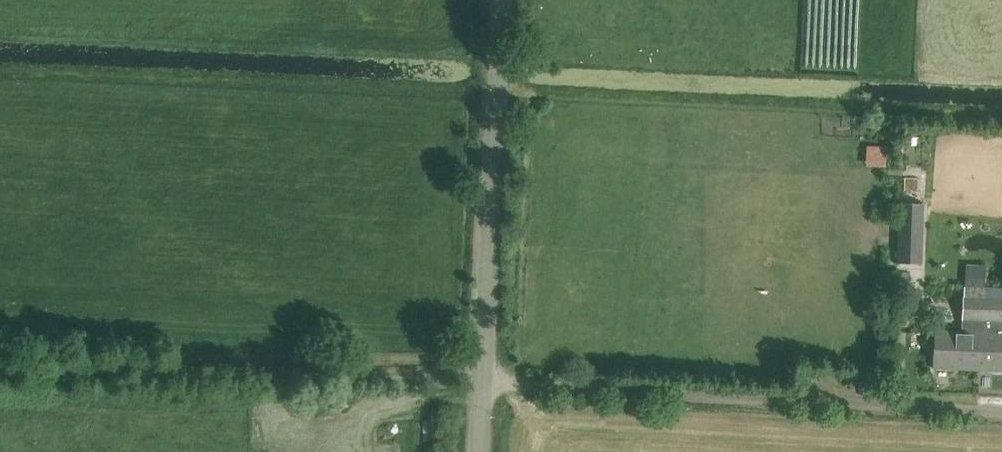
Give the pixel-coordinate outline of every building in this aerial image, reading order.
[(912,136),(911,164),(923,164),(924,136),(912,136)] [(899,203),(897,263),(914,264),(916,204),(899,203)] [(987,282),(987,263),(970,262),(969,282),(987,282)] [(932,368),(978,370),(979,350),(985,350),(986,333),(982,333),(984,298),(985,288),(963,286),(961,331),(934,330),(933,332),(926,331),(926,348),(933,349),(932,368)] [(984,298),(982,333),(986,333),(985,350),(979,350),(978,370),(1001,371),(1001,299),(984,298)] [(987,393),(987,404),(1001,404),(1001,393),(987,393)]
